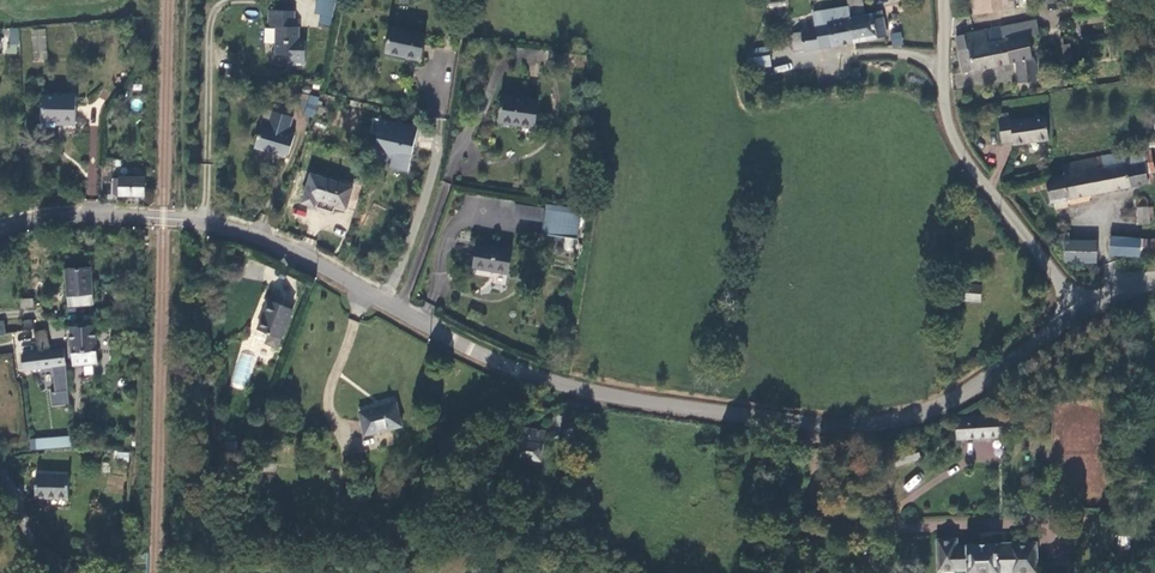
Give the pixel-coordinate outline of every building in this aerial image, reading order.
[(318,25),(331,26),(335,0),(316,0),(314,15),(319,16),(318,25)] [(849,7),(851,18),(865,16),(862,0),(848,0),(849,7)] [(984,14),(1013,10),(1014,10),(1013,0),(975,0),(973,0),(974,15),(984,14)] [(832,47),(855,42),(851,18),(849,7),(826,11),(832,47)] [(292,13),(267,12),(267,28),(275,29),(275,56),(290,57),(290,69),(303,70),(303,43),(298,43),(298,30),(292,30),(292,13)] [(887,36),(883,12),(865,16),(851,18),(855,42),(887,36)] [(1102,16),(1072,22),(1076,38),(1105,32),(1102,16)] [(1036,21),(984,31),(987,44),(1027,36),(1038,34),(1036,21)] [(19,29),(4,28),(3,53),(18,54),(19,29)] [(423,34),(389,28),(384,52),(407,56),(406,59),(418,61),(423,34)] [(46,29),(32,29),(32,61),(46,61),(46,29)] [(900,31),(890,33),(893,47),(904,45),(900,31)] [(1031,58),(1027,36),(987,44),(984,31),(955,37),(958,53),(962,74),(1012,64),(1017,66),(1021,84),(1038,81),(1034,61),(1031,58)] [(795,54),(821,49),(818,32),(793,36),(795,54)] [(760,66),(771,66),(770,56),(759,56),(760,66)] [(849,69),(852,85),(861,84),(859,68),(849,69)] [(303,94),(299,115),(314,118),(318,97),(303,94)] [(76,96),(41,96),(42,121),(61,121),(62,125),(77,125),(76,96)] [(534,107),(499,102),(496,125),(518,128),(517,131),(531,133),(534,107)] [(293,115),(272,108),(268,121),(262,119),(254,145),(272,151),(277,148),(279,154),(286,156),(293,134),(284,131),(284,129),(289,128),(293,115)] [(418,131),(370,120),(367,135),(374,137),(372,144),(378,146),(389,162),(387,170),(405,174),(407,166),(404,161),(408,158),(410,149),(413,150),(418,131)] [(1043,121),(1036,122),(1040,145),(1047,143),(1043,121)] [(1014,149),(1040,145),(1036,122),(1010,126),(1009,123),(997,125),(1000,147),(1013,145),(1014,149)] [(98,127),(90,126),(88,195),(96,195),(98,127)] [(1142,152),(1123,155),(1126,169),(1144,166),(1142,152)] [(1123,155),(1101,160),(1104,170),(1108,194),(1148,186),(1144,166),(1126,169),(1123,155)] [(1051,204),(1108,194),(1104,170),(1097,171),(1095,161),(1062,167),(1064,178),(1047,181),(1051,204)] [(351,186),(311,174),(303,202),(313,205),(316,197),(345,206),(351,186)] [(145,194),(145,176),(121,176),(121,179),(116,179),(116,193),(145,194)] [(515,204),(513,218),(543,221),(544,207),(515,204)] [(1150,226),(1149,211),(1138,211),(1140,227),(1150,226)] [(548,212),(544,235),(579,241),(583,217),(548,212)] [(1112,240),(1111,255),(1140,257),(1140,255),(1154,255),(1154,242),(1112,240)] [(1067,243),(1067,264),(1096,265),(1097,244),(1067,243)] [(476,247),(472,268),(508,274),(511,253),(476,247)] [(68,305),(92,304),(90,268),(67,269),(68,305)] [(959,284),(957,297),(982,300),(984,288),(959,284)] [(20,308),(34,305),(33,298),(19,300),(20,308)] [(281,337),(291,308),(266,300),(257,329),(281,337)] [(20,320),(3,323),(4,334),(5,336),(22,332),(20,320)] [(68,323),(72,362),(97,359),(92,320),(68,323)] [(32,321),(26,322),(27,331),(34,330),(32,321)] [(36,352),(20,355),(23,372),(52,368),(56,393),(66,392),(66,366),(63,348),(36,352)] [(93,366),(83,366),(83,375),(94,375),(93,366)] [(396,407),(358,415),(362,435),(400,427),(396,407)] [(600,417),(590,415),(587,433),(598,435),(600,417)] [(1005,420),(955,423),(956,441),(1007,438),(1005,420)] [(546,433),(520,429),(515,458),(542,461),(546,433)] [(33,441),(35,452),(69,446),(67,435),(33,441)] [(916,449),(890,459),(894,469),(920,460),(916,449)] [(129,460),(129,452),(115,452),(115,460),(129,460)] [(249,462),(270,467),(273,456),(251,452),(249,462)] [(253,503),(262,503),(263,469),(254,469),(253,503)] [(36,474),(35,498),(67,499),(68,476),(36,474)] [(1121,532),(1122,553),(1133,553),(1132,531),(1121,532)] [(941,541),(941,572),(956,572),(969,572),(1035,572),(1035,548),(959,548),(959,540),(941,541)]
